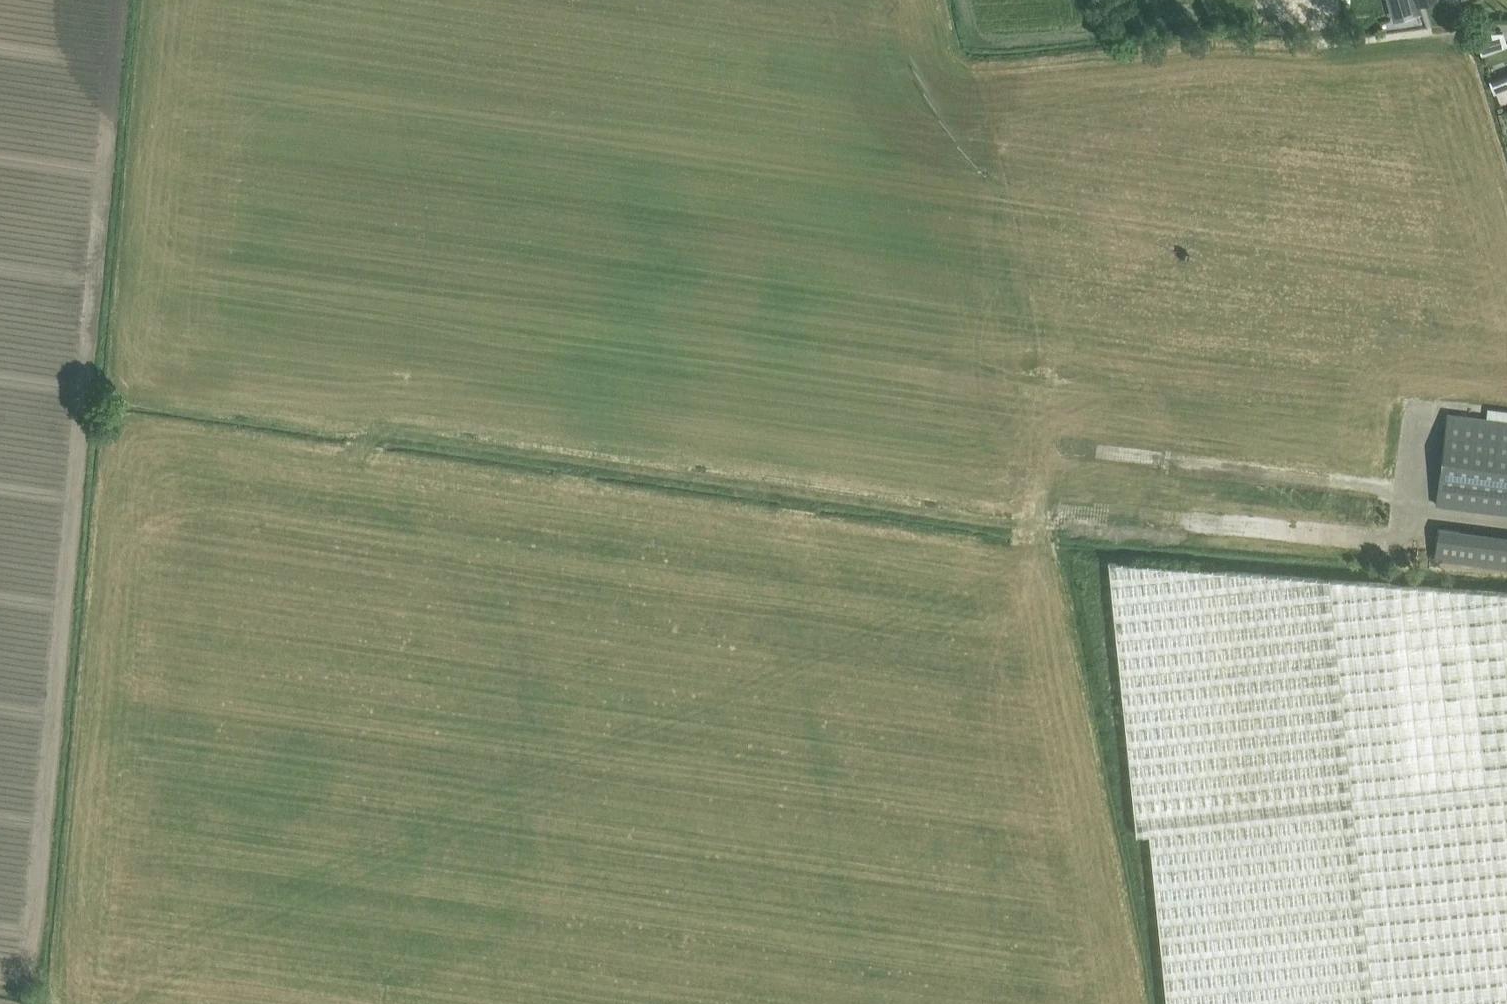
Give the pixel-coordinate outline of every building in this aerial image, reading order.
[(1393,15),(1412,10),(1414,15),(1421,13),(1418,6),(1417,0),(1388,0),(1393,15)] [(1475,33),(1482,54),(1506,45),(1502,32),(1491,32),(1490,22),(1476,22),(1475,33)] [(1451,414),(1439,504),(1506,512),(1506,421),(1451,414)] [(1438,527),(1434,559),(1506,568),(1506,535),(1438,527)] [(1108,562),(1136,834),(1149,832),(1167,1003),(1506,1003),(1506,592),(1108,562)]
